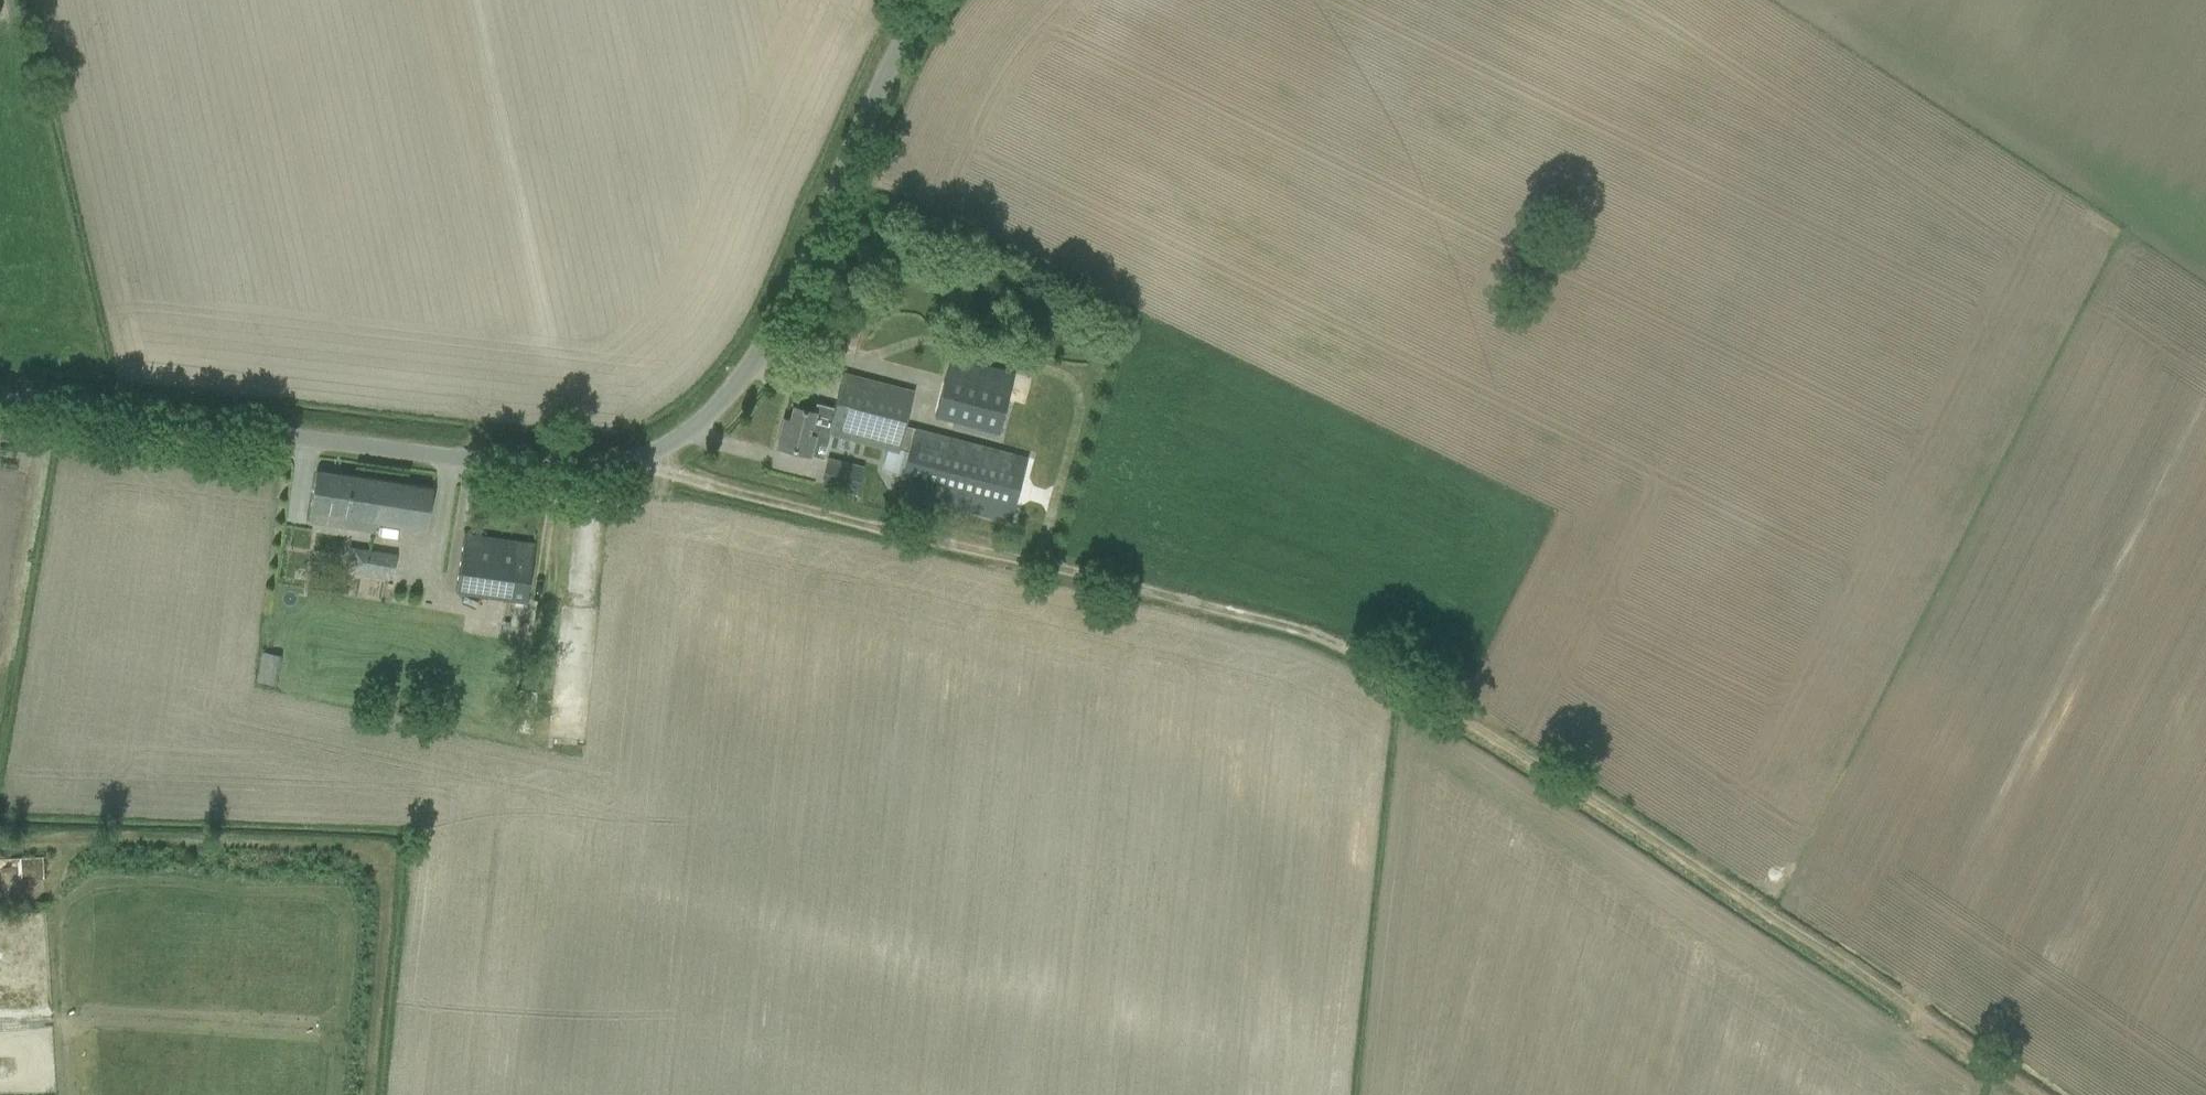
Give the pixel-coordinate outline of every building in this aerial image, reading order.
[(999,434),(1014,374),(950,357),(934,417),(999,434)] [(781,429),(776,448),(797,454),(803,455),(808,437),(825,441),(827,434),(886,449),(880,471),(901,476),(897,494),(927,502),(994,519),(1011,523),(1027,458),(1011,455),(934,435),(904,427),(913,393),(863,380),(842,374),(833,408),(815,404),(813,413),(793,408),(787,430),(781,429)] [(827,461),(821,487),(855,495),(861,470),(827,461)] [(315,471),(307,522),(372,532),(374,524),(425,533),(432,489),(315,471)] [(464,535),(460,556),(455,593),(525,603),(533,545),(464,535)] [(352,547),(348,574),(365,577),(370,550),(352,547)]
